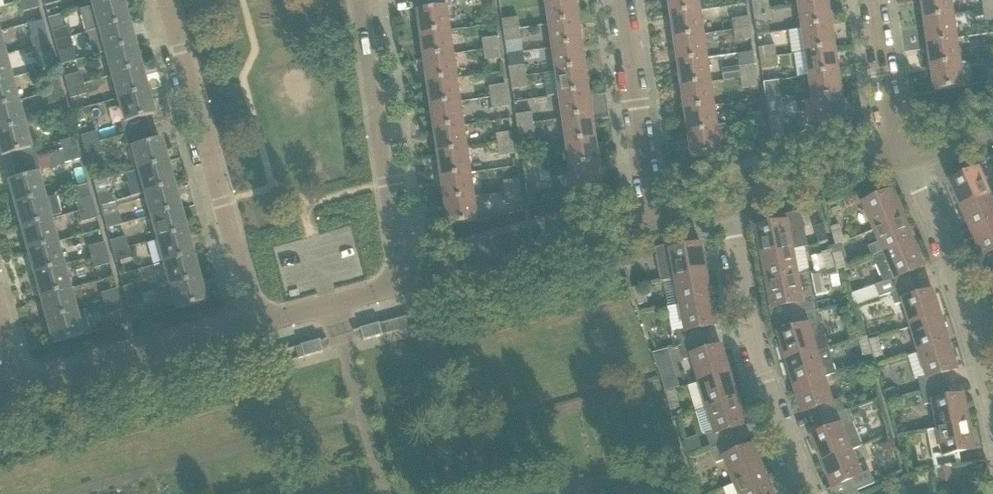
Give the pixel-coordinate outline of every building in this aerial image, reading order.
[(20,1),(23,12),(39,7),(37,0),(22,0),(20,1)] [(79,10),(85,33),(87,32),(99,29),(128,21),(122,0),(113,0),(93,6),(79,10)] [(422,34),(452,29),(448,5),(451,5),(450,0),(424,0),(425,8),(418,9),(422,34)] [(550,23),(579,18),(577,0),(546,0),(550,23)] [(672,14),(701,10),(700,0),(670,0),(672,14)] [(753,11),(770,8),(768,0),(751,0),(753,11)] [(803,28),(832,23),(829,0),(824,0),(799,4),(803,28)] [(924,18),(954,14),(952,0),(921,0),(924,18)] [(983,10),(992,8),(992,0),(981,0),(983,10)] [(770,8),(753,11),(754,21),(771,18),(770,8)] [(983,10),(985,21),(992,20),(992,8),(983,10)] [(672,14),(675,38),(705,34),(701,10),(672,14)] [(924,18),(928,42),(957,38),(954,14),(924,18)] [(732,18),(734,30),(750,27),(748,15),(732,18)] [(502,19),(504,30),(520,28),(519,17),(502,19)] [(550,23),(553,46),(583,42),(579,18),(550,23)] [(99,29),(87,32),(93,55),(106,52),(135,44),(128,21),(99,29)] [(803,28),(806,51),(836,47),(832,23),(803,28)] [(67,26),(51,31),(54,41),(70,37),(67,26)] [(750,27),(734,30),(736,40),(752,38),(750,27)] [(520,28),(504,30),(506,41),(522,39),(520,28)] [(422,34),(425,58),(455,53),(452,29),(422,34)] [(49,43),(45,33),(30,37),(33,48),(49,43)] [(675,38),(679,62),(708,58),(705,34),(675,38)] [(482,38),(483,49),(499,46),(498,35),(482,38)] [(70,37),(54,41),(57,52),(73,48),(70,37)] [(928,42),(931,66),(961,62),(957,38),(928,42)] [(553,46),(557,70),(586,66),(583,42),(553,46)] [(33,48),(36,59),(52,54),(49,43),(33,48)] [(106,52),(112,75),(141,67),(135,44),(106,52)] [(758,47),(760,58),(777,56),(775,45),(758,47)] [(499,46),(483,49),(485,61),(501,58),(499,46)] [(806,51),(810,75),(839,71),(836,47),(806,51)] [(425,58),(429,81),(459,77),(455,53),(425,58)] [(11,78),(5,55),(0,56),(0,81),(11,78)] [(777,56),(760,58),(762,69),(778,66),(777,56)] [(679,62),(682,86),(712,81),(708,58),(679,62)] [(961,62),(931,66),(935,91),(964,86),(961,62)] [(509,66),(511,77),(527,75),(526,64),(509,66)] [(740,67),(741,77),(757,75),(756,65),(740,67)] [(557,70),(560,94),(590,90),(586,66),(557,70)] [(112,75),(119,98),(148,90),(141,67),(112,75)] [(810,75),(813,99),(843,95),(839,71),(810,75)] [(64,76),(67,88),(83,83),(80,72),(64,76)] [(527,75),(511,77),(512,88),(529,86),(527,75)] [(757,75),(741,77),(742,89),(759,87),(757,75)] [(429,81),(432,105),(462,101),(459,77),(429,81)] [(18,101),(11,78),(0,81),(0,106),(18,101)] [(43,83),(46,93),(61,89),(58,79),(43,83)] [(682,86),(686,109),(715,105),(712,81),(682,86)] [(83,83),(67,88),(70,98),(86,94),(83,83)] [(489,86),(490,96),(506,94),(505,83),(489,86)] [(61,89),(46,93),(49,105),(64,101),(61,89)] [(121,121),(124,134),(150,127),(146,115),(154,113),(148,90),(119,98),(125,121),(123,122),(123,121),(121,121)] [(560,94),(564,118),(593,113),(590,90),(560,94)] [(766,95),(767,106),(784,103),(782,92),(766,95)] [(506,94),(490,96),(492,108),(508,106),(506,94)] [(843,95),(813,99),(817,123),(847,119),(843,95)] [(24,124),(18,101),(0,106),(0,131),(24,124)] [(432,105),(436,129),(466,124),(462,101),(432,105)] [(784,103),(767,106),(769,116),(781,114),(785,114),(784,103)] [(686,109),(689,133),(719,129),(715,105),(686,109)] [(746,113),(748,125),(764,122),(762,110),(746,113)] [(532,112),(516,115),(517,125),(533,122),(532,112)] [(564,118),(567,141),(597,137),(593,113),(564,118)] [(781,114),(769,116),(772,140),(784,136),(781,114)] [(533,122),(517,125),(519,136),(535,134),(533,122)] [(764,122),(748,125),(750,135),(766,133),(764,122)] [(14,165),(38,158),(34,145),(32,146),(32,147),(31,148),(24,124),(0,131),(0,149),(2,156),(10,153),(14,165)] [(436,129),(439,153),(469,148),(466,124),(436,129)] [(132,145),(138,169),(167,161),(161,137),(153,139),(150,127),(124,134),(128,148),(131,147),(130,145),(132,145)] [(719,129),(689,133),(693,158),(722,153),(719,129)] [(96,131),(80,135),(83,146),(99,141),(96,131)] [(496,133),(498,144),(514,141),(512,131),(496,133)] [(59,141),(62,152),(78,147),(75,137),(59,141)] [(567,141),(571,165),(601,161),(597,137),(567,141)] [(99,141),(83,146),(86,157),(102,153),(99,141)] [(514,141),(498,144),(498,145),(499,153),(499,156),(515,153),(514,141)] [(498,145),(489,146),(490,154),(499,153),(498,145)] [(78,147),(62,152),(65,163),(81,159),(78,147)] [(439,153),(443,176),(473,172),(469,148),(439,153)] [(9,180),(15,203),(44,195),(38,172),(42,171),(38,158),(14,165),(17,177),(9,180)] [(523,161),(525,172),(541,170),(539,159),(523,161)] [(139,170),(124,174),(130,196),(145,192),(174,184),(167,161),(138,169),(139,170)] [(601,161),(571,165),(574,189),(604,185),(601,161)] [(950,182),(961,207),(990,195),(979,169),(950,182)] [(541,170),(525,172),(527,184),(543,181),(541,170)] [(443,176),(447,200),(476,196),(473,172),(443,176)] [(503,180),(505,191),(521,189),(519,178),(503,180)] [(145,192),(151,215),(180,207),(174,184),(145,192)] [(521,189),(505,191),(506,203),(522,201),(521,189)] [(112,190),(96,194),(99,204),(115,200),(112,190)] [(863,204),(874,230),(903,217),(892,192),(863,204)] [(44,195),(15,203),(22,226),(51,218),(50,217),(61,214),(56,195),(45,198),(44,195)] [(971,231),(992,222),(992,201),(990,195),(961,207),(971,231)] [(76,200),(79,210),(94,206),(91,196),(76,200)] [(476,196),(447,200),(450,224),(480,220),(476,196)] [(115,200),(99,204),(102,216),(118,212),(115,200)] [(94,206),(79,210),(82,222),(97,217),(94,206)] [(151,215),(158,238),(186,230),(180,207),(151,215)] [(769,226),(757,229),(762,255),(793,249),(805,247),(799,212),(799,210),(768,219),(769,226)] [(869,246),(874,258),(913,241),(903,217),(874,230),(879,242),(869,246)] [(22,226),(28,249),(57,241),(51,218),(22,226)] [(971,231),(982,256),(992,251),(992,222),(971,231)] [(815,226),(820,244),(828,242),(823,224),(815,226)] [(830,227),(835,245),(844,242),(839,225),(830,227)] [(158,238),(164,261),(193,253),(186,230),(158,238)] [(125,236),(109,241),(112,251),(128,246),(125,236)] [(28,249),(35,272),(64,264),(57,241),(28,249)] [(707,272),(701,245),(689,248),(687,241),(656,249),(662,280),(675,278),(707,272)] [(913,241),(874,258),(884,282),(875,286),(880,297),(890,292),(891,293),(914,285),(909,272),(924,266),(913,241)] [(89,246),(91,256),(107,252),(104,242),(89,246)] [(835,245),(830,246),(831,249),(837,268),(838,272),(849,268),(842,243),(835,245)] [(128,246),(112,251),(115,262),(131,258),(128,246)] [(805,247),(793,249),(798,275),(810,273),(805,247)] [(762,255),(767,281),(798,275),(793,249),(762,255)] [(831,249),(821,252),(827,271),(837,268),(831,249)] [(107,252),(91,256),(95,268),(110,264),(107,252)] [(164,261),(171,284),(199,276),(193,253),(164,261)] [(633,255),(622,257),(624,267),(635,265),(633,255)] [(35,272),(41,296),(70,287),(64,264),(35,272)] [(626,271),(632,288),(640,285),(634,268),(626,271)] [(680,302),(680,304),(712,298),(707,272),(675,278),(680,302)] [(787,305),(791,317),(819,310),(812,272),(810,273),(798,275),(767,281),(772,308),(787,305)] [(199,276),(171,284),(177,308),(206,300),(199,276)] [(675,278),(662,280),(667,305),(680,302),(675,278)] [(139,282),(124,286),(127,297),(142,293),(139,282)] [(640,285),(632,288),(639,305),(647,302),(640,285)] [(903,303),(911,327),(942,318),(934,292),(918,297),(914,285),(891,293),(895,305),(903,303)] [(856,307),(880,297),(875,286),(851,296),(856,307)] [(41,296),(47,319),(76,311),(70,287),(41,296)] [(120,299),(117,288),(102,292),(105,303),(120,299)] [(130,308),(145,303),(142,293),(127,297),(130,308)] [(676,331),(680,345),(704,339),(701,328),(717,325),(712,298),(680,304),(680,305),(685,329),(676,331)] [(105,303),(108,314),(123,310),(120,299),(105,303)] [(680,305),(667,307),(673,332),(676,331),(685,329),(680,305)] [(778,335),(786,361),(829,348),(819,310),(791,317),(794,330),(778,335)] [(76,311),(47,319),(54,342),(83,334),(76,311)] [(911,327),(919,353),(949,343),(942,318),(911,327)] [(380,322),(360,328),(364,341),(383,335),(380,324),(380,322)] [(868,336),(858,339),(863,356),(873,353),(869,340),(868,336)] [(873,353),(875,359),(883,356),(878,338),(869,340),(873,353)] [(300,345),(300,346),(295,347),(296,349),(298,357),(299,359),(323,352),(320,339),(300,345)] [(692,358),(699,382),(730,373),(722,347),(707,352),(704,339),(680,345),(683,360),(692,358)] [(919,353),(907,356),(915,381),(918,380),(921,393),(945,386),(942,374),(957,369),(949,343),(919,353)] [(817,351),(786,361),(794,386),(825,377),(836,373),(832,361),(821,364),(817,351)] [(658,357),(655,357),(658,367),(663,378),(665,390),(679,386),(669,353),(658,357)] [(699,382),(707,407),(737,398),(730,373),(699,382)] [(817,407),(821,419),(845,411),(840,399),(832,401),(825,377),(794,386),(802,412),(817,407)] [(933,403),(938,429),(969,423),(964,396),(948,399),(945,386),(921,393),(924,405),(933,403)] [(894,388),(885,390),(887,400),(897,397),(894,388)] [(666,392),(671,409),(680,407),(675,390),(666,392)] [(706,435),(711,449),(734,440),(730,429),(745,424),(737,398),(707,407),(707,408),(696,412),(702,433),(706,435)] [(811,438),(822,463),(851,450),(863,445),(848,410),(845,411),(821,419),(826,432),(811,438)] [(969,423),(938,429),(929,430),(937,469),(941,468),(950,467),(961,465),(959,452),(974,449),(969,423)] [(697,436),(685,441),(689,454),(702,450),(697,436)] [(724,460),(734,483),(764,471),(753,446),(738,453),(734,440),(711,449),(716,463),(724,460)] [(851,450),(822,463),(832,488),(847,482),(852,493),(875,483),(869,471),(861,474),(851,450)] [(941,468),(937,469),(940,483),(953,481),(950,467),(941,468)] [(739,493),(773,493),(764,471),(734,483),(739,493)]
